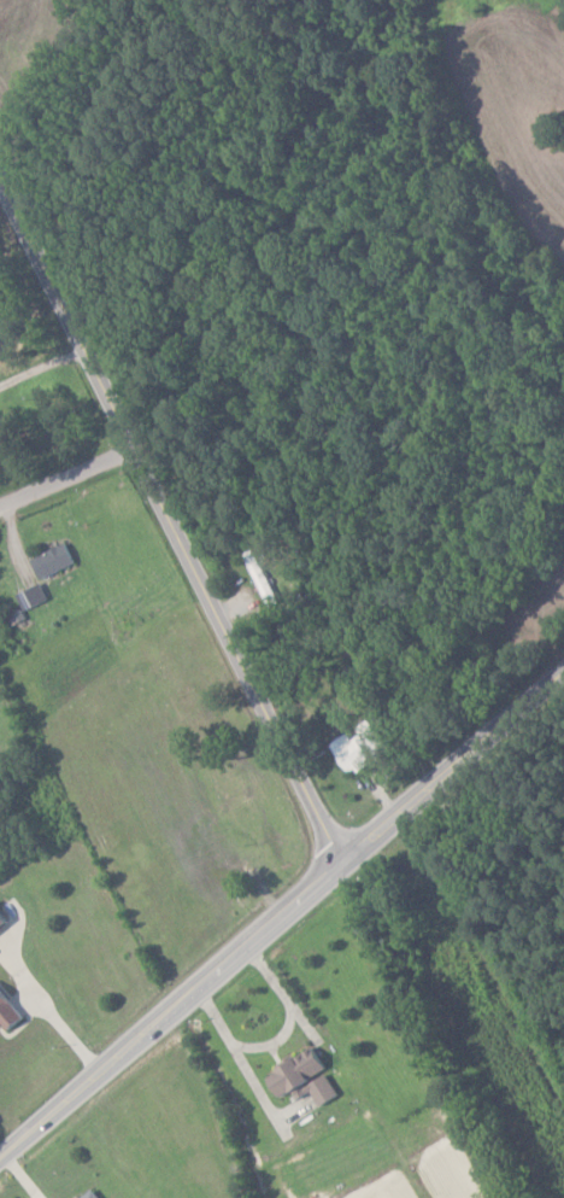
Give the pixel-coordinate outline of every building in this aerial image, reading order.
[(77,563),(68,543),(33,558),(43,579),(77,563)] [(354,728),(357,732),(333,746),(351,775),(377,759),(379,763),(391,755),(369,719),(354,728)] [(13,922),(0,907),(0,933),(13,922)] [(3,1021),(12,1032),(27,1020),(0,986),(0,1024),(3,1021)] [(341,1097),(327,1072),(330,1070),(319,1049),(272,1074),(287,1101),(312,1087),(322,1107),(341,1097)] [(93,1189),(83,1197),(101,1197),(93,1189)]
